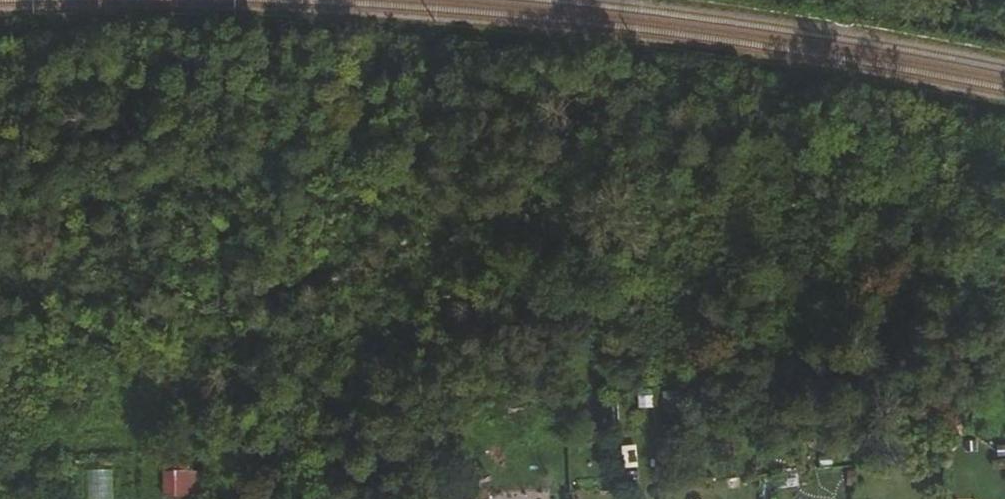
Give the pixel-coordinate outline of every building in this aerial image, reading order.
[(181,459),(163,458),(162,491),(180,491),(181,459)] [(111,468),(81,469),(82,498),(112,498),(111,468)]
